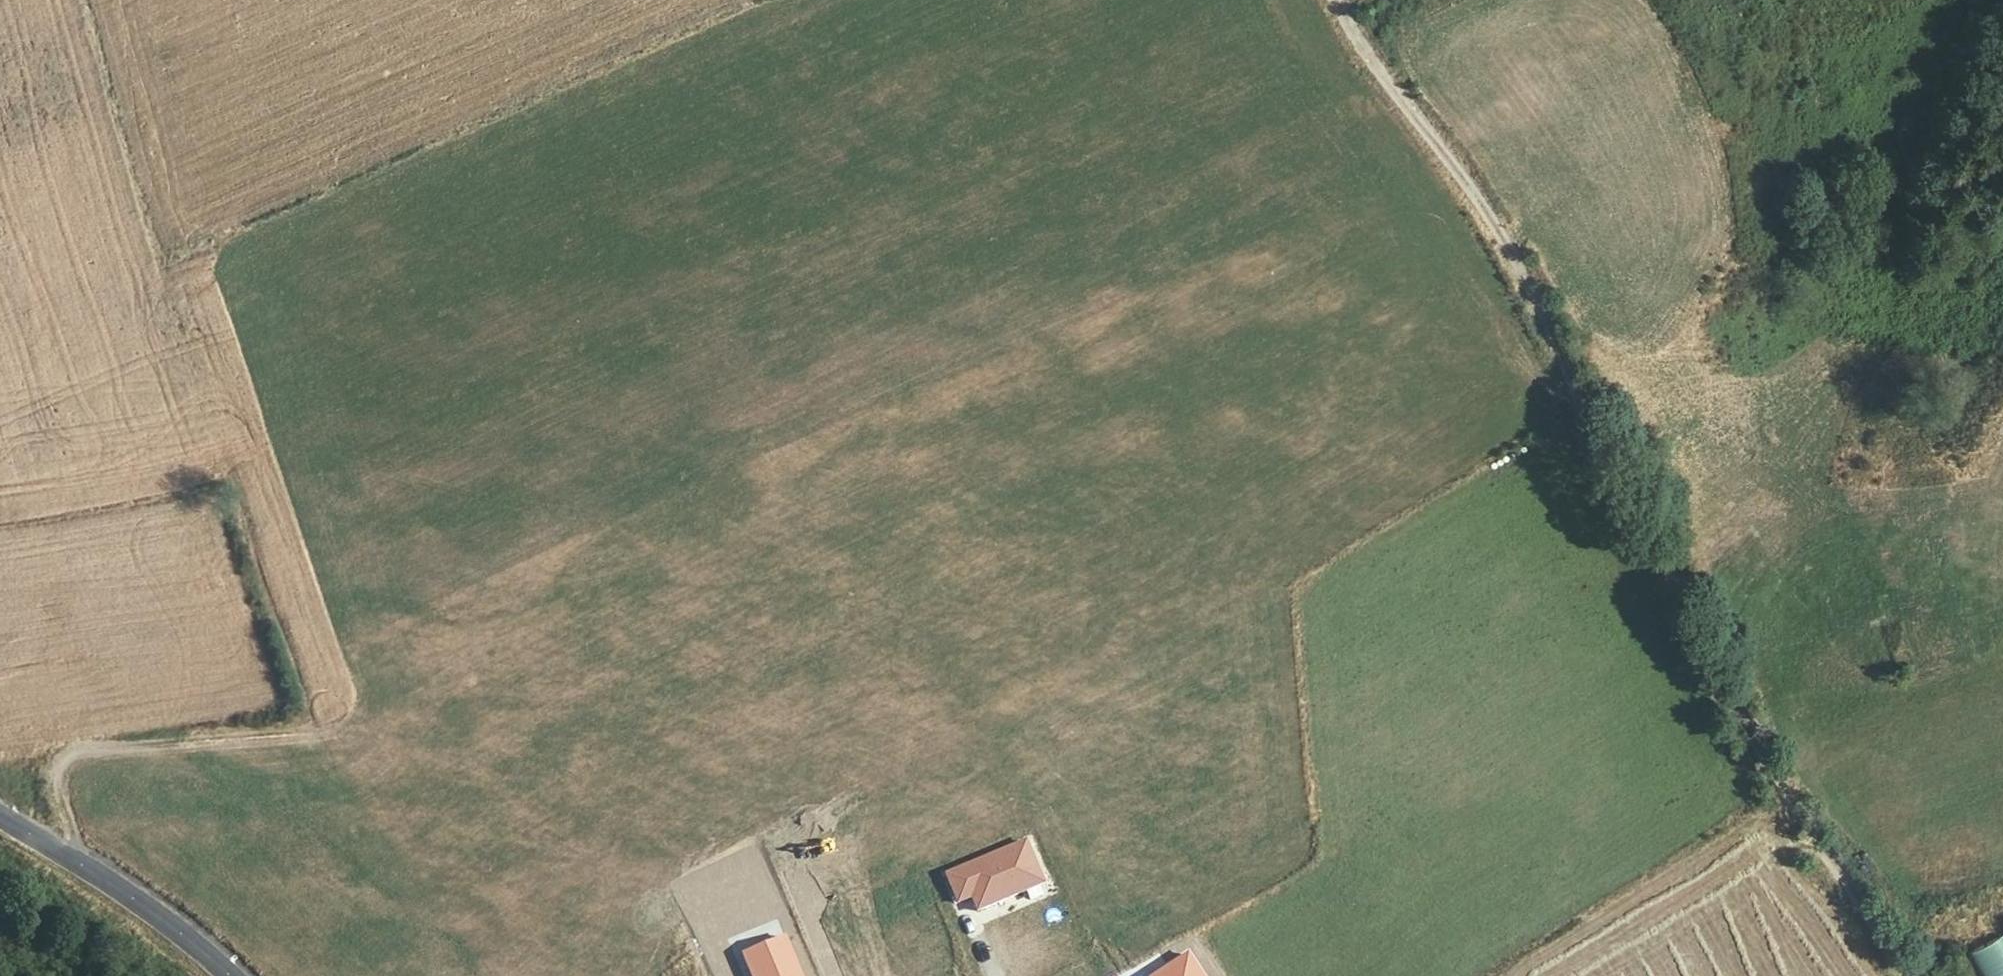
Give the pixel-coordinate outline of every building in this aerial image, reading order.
[(1969,954),(1981,975),(2002,975),(2002,936),(1969,954)]
